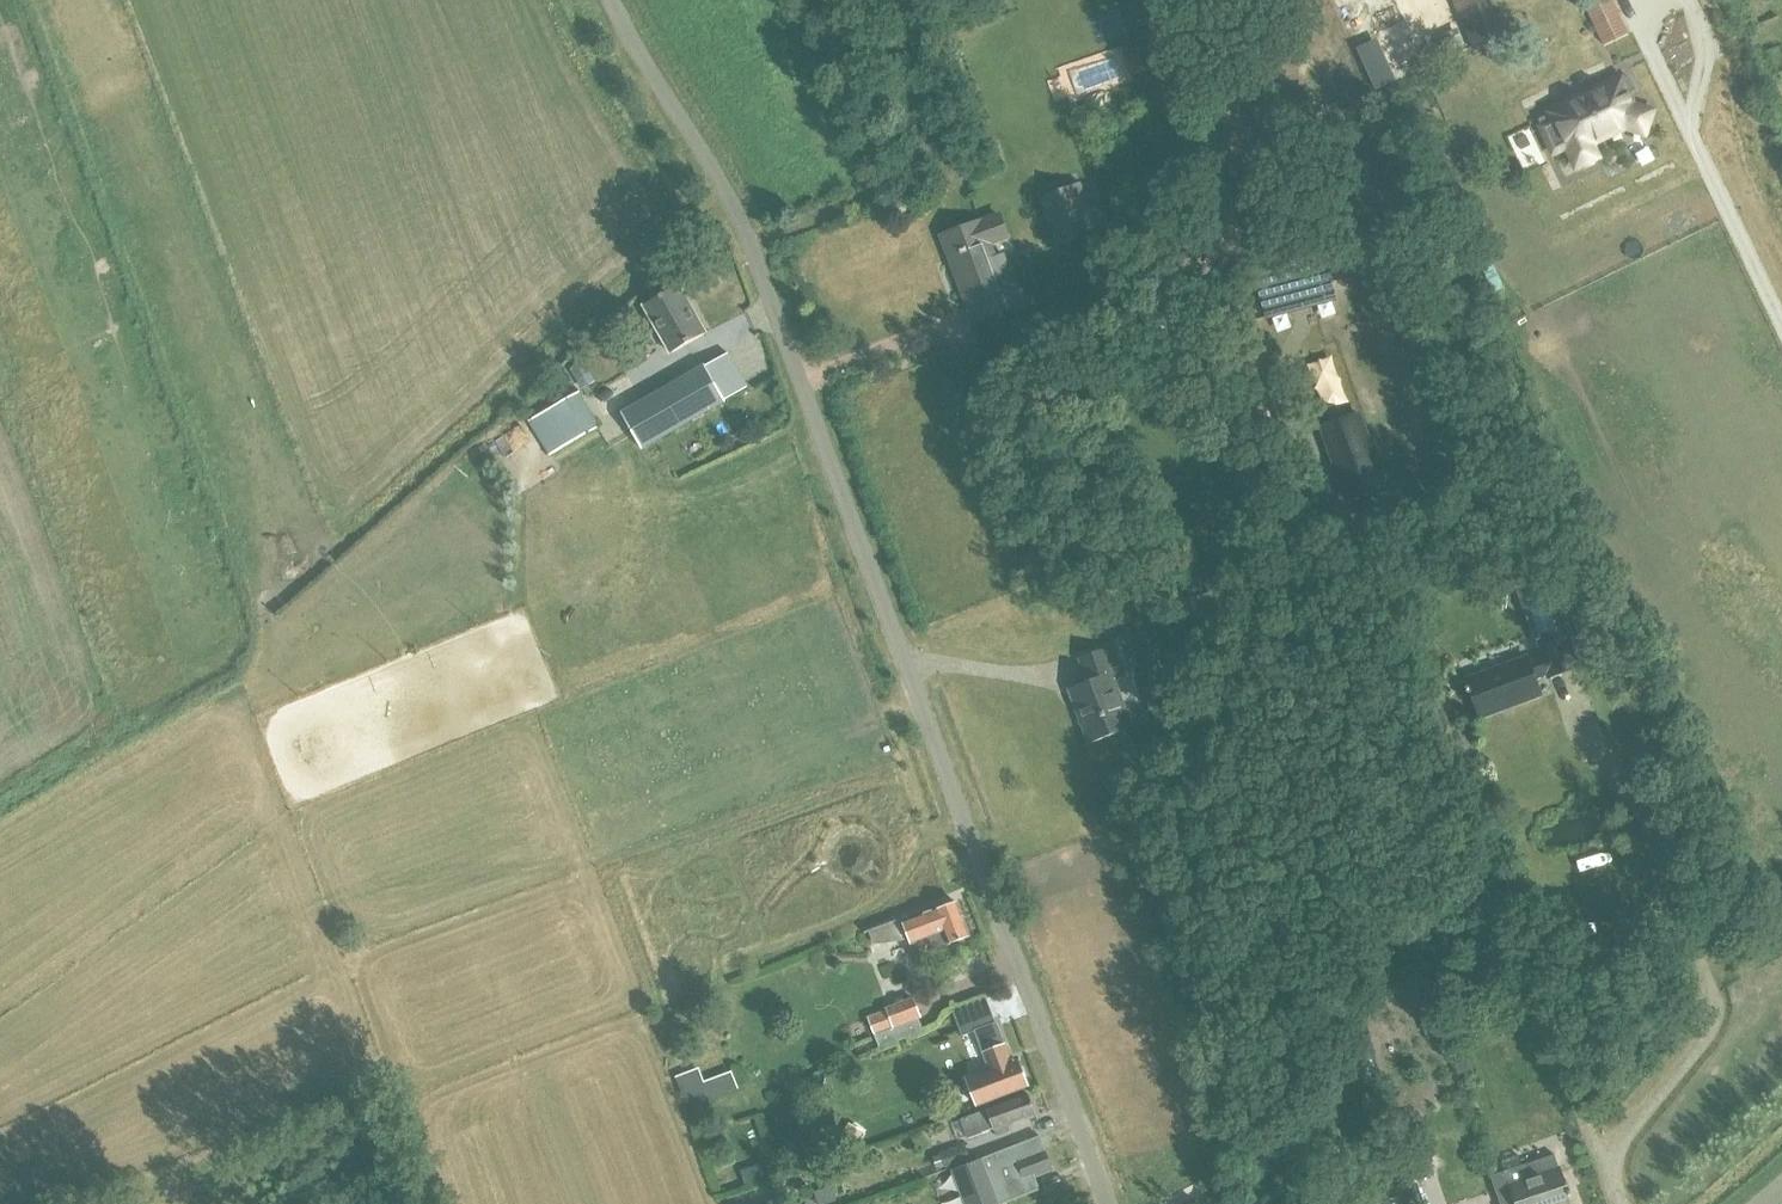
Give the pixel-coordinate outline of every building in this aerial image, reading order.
[(1473,48),(1510,32),(1501,10),(1493,14),(1487,0),(1452,0),(1473,48)] [(1602,42),(1624,32),(1608,0),(1595,0),(1584,5),(1602,42)] [(1368,43),(1353,50),(1371,92),(1387,85),(1368,43)] [(1551,114),(1539,119),(1542,127),(1554,152),(1567,146),(1577,167),(1581,165),(1584,166),(1593,162),(1593,159),(1598,156),(1592,144),(1626,127),(1645,134),(1653,112),(1634,105),(1621,79),(1603,88),(1600,86),(1592,90),(1591,94),(1551,113),(1551,114)] [(1111,200),(1088,209),(1078,184),(1045,197),(1063,245),(1119,223),(1111,200)] [(998,217),(979,224),(979,222),(940,237),(966,307),(971,305),(977,320),(1020,304),(1013,286),(1004,289),(987,244),(1006,237),(998,217)] [(1325,250),(1256,266),(1254,267),(1266,315),(1337,298),(1325,250)] [(680,286),(644,306),(672,354),(707,334),(680,286)] [(1310,360),(1324,407),(1351,399),(1337,352),(1310,360)] [(621,412),(641,447),(723,399),(703,364),(621,412)] [(530,418),(550,454),(600,426),(580,390),(530,418)] [(1319,426),(1347,502),(1383,488),(1356,413),(1319,426)] [(1540,646),(1565,636),(1565,637),(1568,636),(1543,572),(1514,584),(1540,646)] [(1547,679),(1576,668),(1565,637),(1565,636),(1540,646),(1536,647),(1539,656),(1529,660),(1527,657),(1465,680),(1480,718),(1541,695),(1535,678),(1545,674),(1547,679)] [(1069,688),(1090,743),(1132,727),(1114,678),(1125,674),(1114,643),(1079,656),(1088,681),(1069,688)] [(946,944),(947,946),(967,938),(955,905),(935,912),(935,911),(919,917),(918,913),(863,932),(863,934),(868,932),(873,944),(907,939),(909,945),(924,940),(928,950),(946,944)] [(886,1009),(868,1016),(875,1034),(919,1017),(922,1016),(914,996),(885,1007),(886,1009)] [(919,1017),(875,1034),(880,1048),(925,1031),(919,1017)] [(986,1055),(995,1079),(971,1087),(978,1106),(1030,1087),(1023,1069),(1016,1072),(998,1024),(977,1032),(985,1056),(986,1055)] [(960,1119),(967,1138),(1035,1116),(1029,1097),(960,1119)] [(953,1171),(967,1203),(1001,1203),(1000,1202),(1033,1191),(1028,1179),(1047,1172),(1036,1138),(953,1171)] [(933,1161),(936,1168),(943,1166),(944,1168),(968,1159),(963,1146),(938,1155),(940,1159),(933,1161)] [(1493,1177),(1501,1203),(1517,1199),(1518,1203),(1559,1203),(1570,1201),(1559,1166),(1556,1155),(1521,1166),(1518,1157),(1500,1163),(1503,1174),(1493,1177)] [(1406,1192),(1395,1195),(1397,1203),(1409,1203),(1406,1192)]
